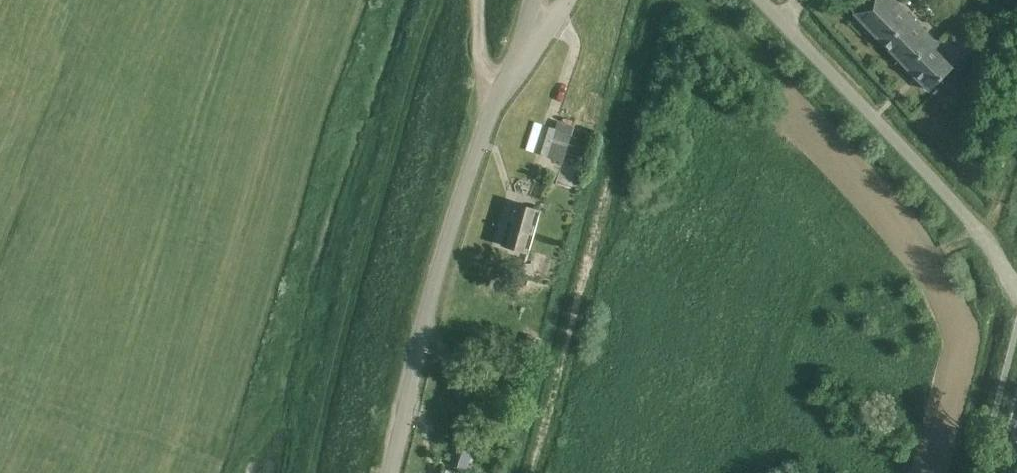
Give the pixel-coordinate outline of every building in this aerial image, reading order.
[(894,0),(862,0),(851,10),(929,90),(944,76),(953,68),(934,49),(938,45),(894,0)] [(543,124),(534,152),(563,161),(574,127),(557,122),(555,128),(543,124)] [(533,208),(513,203),(502,244),(521,250),(527,252),(539,210),(533,208)] [(533,261),(523,262),(524,275),(535,274),(533,261)] [(527,334),(524,345),(537,349),(540,338),(527,334)] [(472,447),(454,442),(447,464),(465,469),(472,447)]
